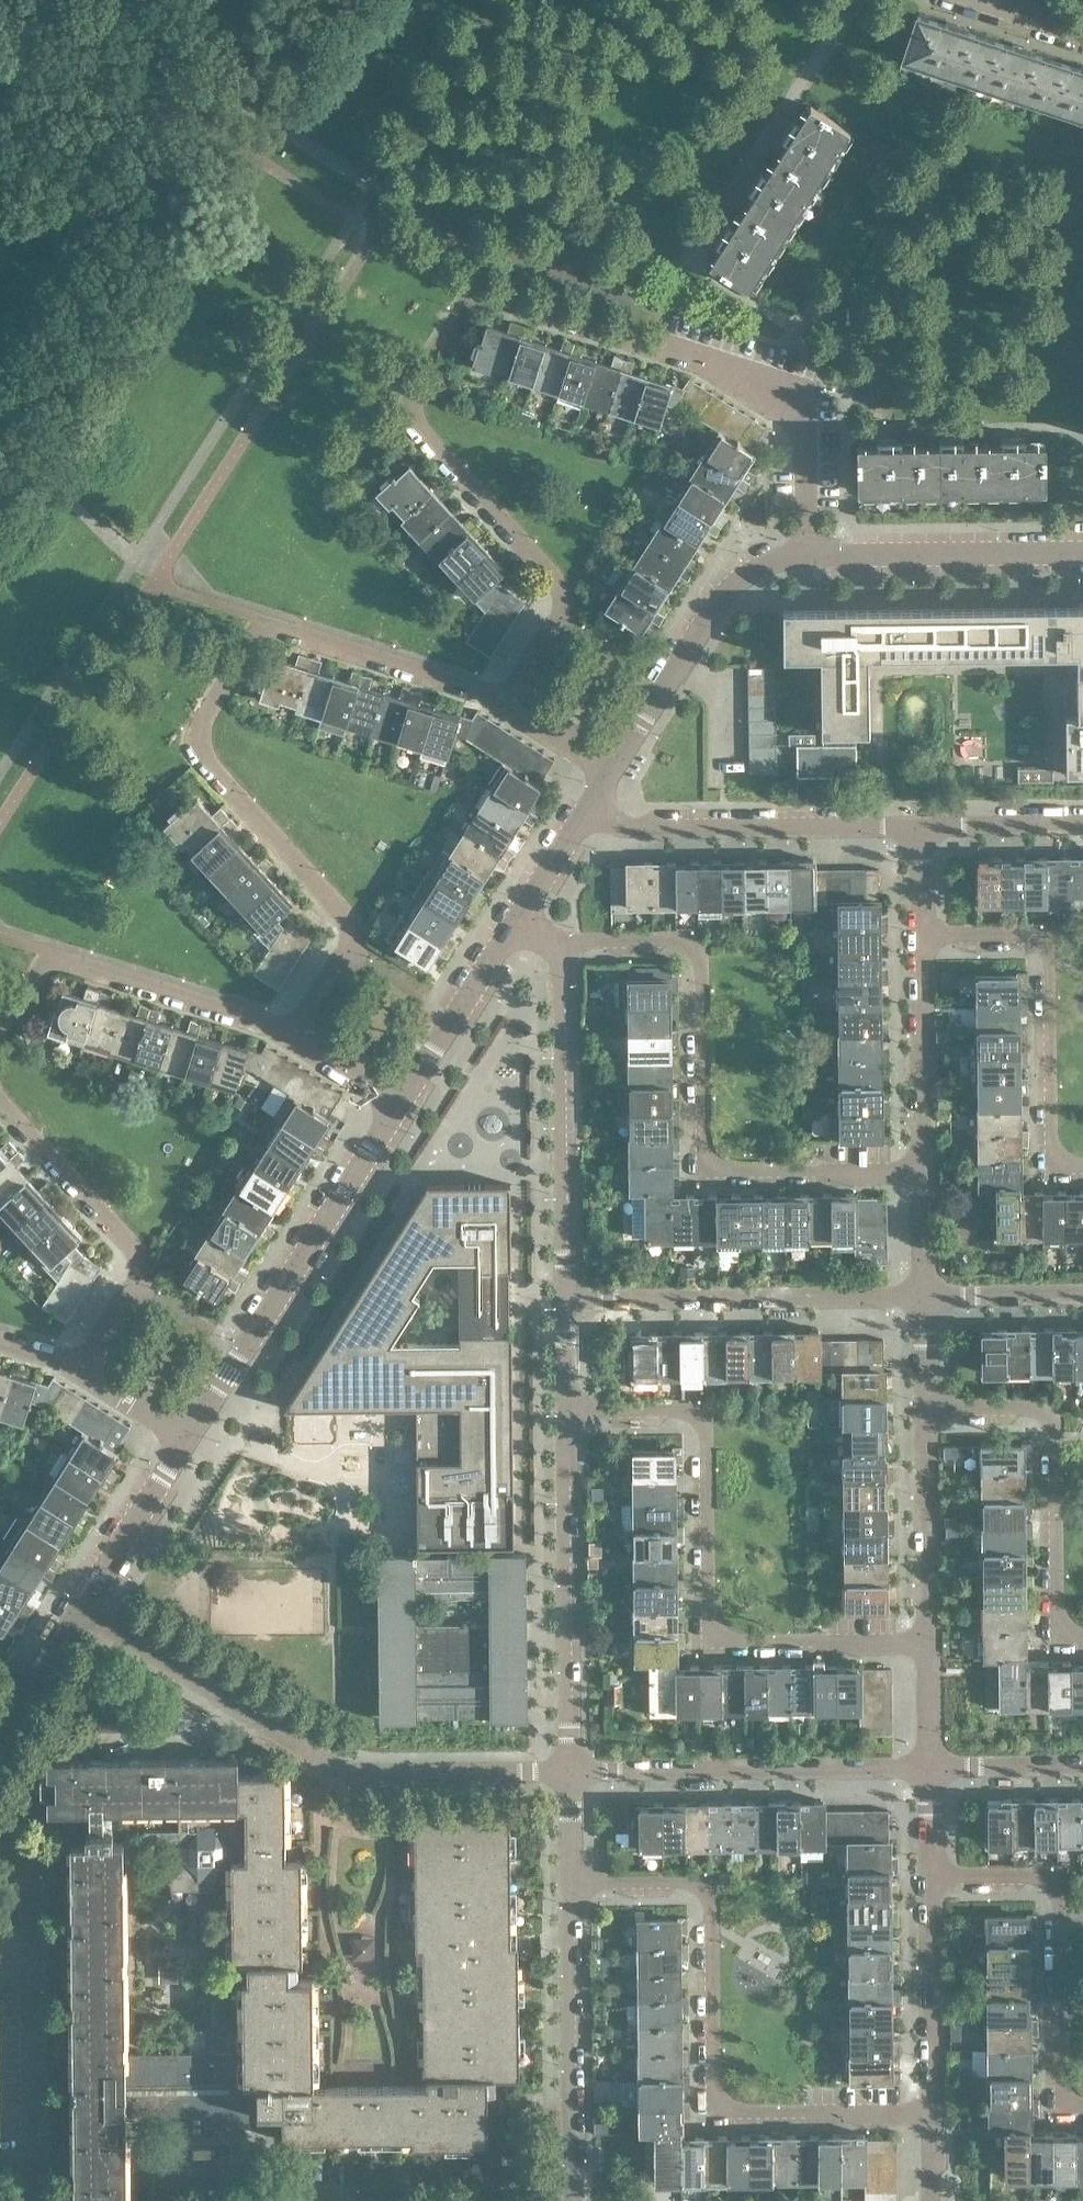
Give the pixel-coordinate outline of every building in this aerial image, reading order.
[(948,42),(943,40),(948,24),(917,14),(904,55),(906,55),(907,54),(915,57),(915,58),(945,68),(945,67),(951,50),(946,48),(948,42)] [(953,43),(958,28),(948,24),(943,40),(948,42),(953,43)] [(972,77),(985,37),(958,28),(953,43),(948,42),(946,48),(951,50),(945,67),(954,70),(953,71),(972,77)] [(1013,63),(1008,62),(1013,46),(985,37),(972,77),(973,77),(973,76),(982,79),(981,80),(1010,90),(1017,71),(1011,70),(1013,63)] [(1019,65),(1024,49),(1013,46),(1008,62),(1013,63),(1019,65)] [(1038,99),(1051,58),(1024,49),(1019,65),(1013,63),(1011,70),(1017,71),(1010,90),(1011,90),(1011,89),(1020,92),(1020,93),(1038,99)] [(1075,84),(1080,68),(1051,58),(1038,99),(1039,99),(1039,98),(1048,101),(1048,102),(1077,112),(1078,111),(1082,94),(1082,93),(1078,92),(1080,85),(1075,84)] [(1080,68),(1075,84),(1080,85),(1082,86),(1082,69),(1080,68)] [(815,183),(849,129),(810,104),(800,121),(795,118),(781,139),(786,142),(776,158),(815,183)] [(782,235),(815,183),(776,158),(766,173),(762,170),(748,191),(753,194),(743,210),(782,235)] [(748,288),(782,235),(743,210),(733,225),(728,222),(715,243),(720,246),(709,263),(748,288)] [(507,372),(522,324),(511,320),(506,334),(502,333),(503,329),(487,324),(481,341),(476,339),(475,342),(478,343),(471,365),(490,372),(492,367),(507,372)] [(533,381),(544,347),(546,343),(531,338),(534,328),(522,324),(507,372),(533,381)] [(559,389),(574,341),(564,338),(561,348),(546,343),(544,347),(533,381),(559,389)] [(584,397),(594,364),(596,360),(581,355),(584,344),(574,341),(559,389),(584,397)] [(609,405),(624,357),(614,354),(611,365),(596,360),(594,364),(584,397),(609,405)] [(634,414),(645,380),(646,376),(631,371),(634,361),(624,357),(609,405),(634,414)] [(674,406),(677,397),(683,387),(682,387),(661,380),(661,381),(646,376),(645,380),(634,414),(660,422),(664,407),(666,408),(668,404),(674,406)] [(685,409),(699,387),(687,380),(682,387),(683,387),(677,397),(674,406),(685,409)] [(696,416),(710,394),(699,387),(685,409),(696,416)] [(755,454),(751,451),(739,444),(728,437),(722,433),(707,455),(749,482),(756,474),(746,468),(755,454)] [(1045,489),(1045,443),(1025,443),(1025,437),(1001,437),(1001,443),(982,443),(982,490),(1045,489)] [(921,490),(921,444),(902,444),(902,438),(877,439),(877,444),(857,445),(858,491),(921,490)] [(982,490),(982,443),(963,444),(963,438),(938,438),(938,444),(921,444),(921,490),(982,490)] [(749,482),(707,455),(693,478),(727,499),(735,486),(744,491),(749,482)] [(405,518),(442,484),(432,473),(422,483),(419,480),(421,478),(409,465),(396,477),(392,472),(390,475),(392,477),(375,493),(389,507),(392,505),(405,518)] [(718,512),(727,499),(693,478),(679,500),(720,526),(727,518),(718,512)] [(452,510),(441,499),(449,491),(442,484),(405,518),(422,537),(452,510)] [(720,526),(679,500),(665,522),(698,543),(707,530),(716,536),(720,526)] [(440,557),(476,523),(470,515),(462,522),(452,510),(422,537),(440,557)] [(690,557),(698,543),(665,522),(651,544),(692,571),(699,563),(690,557)] [(458,576),(487,549),(477,538),(485,530),(476,523),(440,557),(458,576)] [(692,571),(651,544),(637,567),(670,588),(678,574),(688,580),(692,571)] [(497,577),(506,569),(487,549),(458,576),(476,596),(481,591),(497,577)] [(661,601),(670,588),(637,567),(622,589),(664,615),(671,607),(661,601)] [(491,601),(494,596),(502,583),(497,577),(481,591),(490,601),(491,601)] [(523,599),(507,588),(502,583),(494,596),(516,610),(523,599)] [(664,615),(622,589),(608,612),(621,620),(619,623),(622,625),(624,622),(641,633),(650,619),(659,625),(664,615)] [(516,610),(494,596),(491,601),(490,601),(487,607),(509,621),(516,610)] [(509,621),(487,607),(480,618),(503,632),(509,621)] [(785,610),(783,610),(783,658),(785,658),(820,657),(821,733),(823,733),(823,744),(830,744),(829,733),(870,733),(869,658),(927,656),(1077,655),(1078,715),(1065,715),(1066,774),(1082,774),(1082,607),(785,610)] [(503,632),(480,618),(473,628),(496,643),(503,632)] [(496,643),(473,628),(466,640),(488,654),(496,643)] [(295,705),(310,657),(299,653),(294,667),(290,665),(291,662),(275,657),(269,674),(264,672),(263,675),(266,676),(259,698),(279,704),(280,700),(295,705)] [(322,713),(333,680),(334,676),(319,671),(322,660),(310,657),(295,705),(322,713)] [(746,667),(746,680),(775,680),(775,667),(746,667)] [(347,721),(362,674),(352,670),(349,680),(334,676),(333,680),(322,713),(347,721)] [(372,729),(383,696),(384,692),(369,687),(372,676),(362,674),(347,721),(372,729)] [(775,693),(775,680),(746,680),(746,694),(775,693)] [(397,737),(412,690),(402,686),(399,696),(384,692),(383,696),(372,729),(397,737)] [(423,745),(433,712),(434,708),(419,703),(423,692),(412,690),(397,737),(423,745)] [(775,706),(775,693),(746,694),(747,707),(775,706)] [(775,720),(775,706),(747,707),(747,720),(775,720)] [(453,737),(460,715),(450,712),(449,712),(434,708),(433,712),(423,745),(449,754),(454,737),(453,737)] [(473,743),(486,721),(475,714),(472,718),(466,729),(463,737),(473,743)] [(466,729),(472,718),(460,715),(453,737),(454,737),(456,738),(457,735),(463,737),(466,729)] [(776,733),(775,720),(747,720),(747,733),(776,733)] [(484,749),(497,728),(486,721),(473,743),(484,749)] [(495,756),(508,735),(497,728),(484,749),(495,756)] [(776,746),(776,733),(747,733),(747,746),(776,746)] [(506,763),(519,741),(508,735),(495,756),(506,763)] [(516,770),(530,748),(519,741),(506,763),(510,766),(516,770)] [(830,744),(823,744),(796,744),(797,776),(856,775),(856,743),(830,744)] [(776,759),(776,746),(747,746),(747,760),(776,759)] [(527,777),(541,755),(530,748),(516,770),(527,777)] [(539,784),(553,762),(541,755),(527,777),(539,784)] [(776,772),(776,759),(747,760),(748,773),(776,772)] [(527,777),(516,770),(510,766),(495,789),(537,815),(544,807),(534,801),(543,787),(539,784),(527,777)] [(537,815),(495,789),(481,811),(514,832),(523,819),(532,825),(537,815)] [(193,851),(230,817),(220,806),(210,816),(207,813),(210,811),(198,798),(184,810),(180,805),(178,808),(180,810),(164,826),(177,840),(181,838),(193,851)] [(506,845),(514,832),(481,811),(467,833),(508,860),(515,851),(506,845)] [(240,844),(229,832),(237,824),(230,817),(193,851),(211,870),(240,844)] [(508,860),(467,833),(453,855),(486,877),(495,863),(504,869),(508,860)] [(228,890),(265,856),(258,848),(250,855),(240,844),(211,870),(228,890)] [(478,890),(486,877),(453,855),(439,878),(480,904),(487,896),(478,890)] [(246,909),(275,882),(265,871),(273,863),(265,856),(228,890),(246,909)] [(1024,901),(1024,861),(1024,856),(1015,856),(1015,861),(1001,862),(1001,901),(1024,901)] [(1047,901),(1046,861),(1047,861),(1047,856),(1038,856),(1038,861),(1024,861),(1024,901),(1047,901)] [(1070,901),(1069,861),(1070,861),(1070,856),(1061,856),(1061,861),(1047,861),(1046,861),(1047,901),(1070,901)] [(1001,901),(1001,862),(1001,857),(992,857),(992,862),(977,862),(978,901),(1001,901)] [(744,904),(743,864),(744,864),(744,859),(735,859),(735,865),(721,865),(721,904),(744,904)] [(767,904),(766,864),(767,864),(767,859),(758,859),(758,864),(744,864),(743,864),(744,904),(767,904)] [(790,903),(789,864),(790,864),(790,859),(781,859),(781,864),(767,864),(766,864),(767,904),(790,903)] [(813,901),(813,874),(813,859),(804,859),(804,864),(790,864),(789,864),(790,903),(813,903),(813,901)] [(652,905),(652,866),(653,865),(652,860),(644,861),(644,866),(628,866),(629,905),(652,905)] [(675,905),(675,865),(675,860),(667,860),(667,865),(653,865),(652,866),(652,905),(675,905)] [(698,904),(698,865),(698,860),(690,860),(690,865),(675,865),(675,905),(698,904)] [(721,904),(721,865),(721,860),(712,860),(712,865),(698,865),(698,904),(721,904)] [(1070,861),(1069,861),(1070,901),(1082,900),(1082,861),(1070,861)] [(629,905),(628,866),(611,866),(611,911),(629,910),(629,905)] [(826,901),(826,873),(813,874),(813,901),(826,901)] [(839,901),(839,873),(826,873),(826,901),(839,901)] [(852,900),(852,873),(839,873),(839,901),(840,901),(840,900),(852,900)] [(865,900),(865,873),(852,873),(852,900),(865,900)] [(878,900),(878,873),(865,873),(865,900),(878,900)] [(480,904),(439,878),(425,900),(458,921),(466,908),(476,914),(480,904)] [(285,910),(294,902),(275,882),(246,909),(265,929),(285,910)] [(449,934),(458,921),(425,900),(410,922),(452,948),(459,940),(449,934)] [(879,921),(878,900),(865,900),(852,900),(840,900),(840,901),(840,927),(879,927),(879,930),(887,930),(887,921),(879,921)] [(279,934),(282,929),(290,916),(285,910),(265,929),(262,931),(273,942),(275,940),(278,934),(279,934)] [(311,932),(296,922),(290,916),(282,929),(304,943),(311,932)] [(452,948),(410,922),(396,945),(397,946),(409,953),(407,956),(408,956),(410,958),(412,955),(429,966),(438,952),(447,958),(452,948)] [(879,947),(879,930),(879,927),(840,927),(841,954),(879,953),(879,957),(888,957),(888,947),(879,947)] [(304,943),(282,929),(279,934),(278,934),(275,940),(297,954),(304,943)] [(275,940),(273,942),(268,950),(290,965),(297,954),(275,940)] [(407,956),(409,953),(397,946),(390,957),(402,965),(408,956),(407,956)] [(290,965),(268,950),(261,961),(283,976),(290,965)] [(879,974),(879,957),(879,953),(841,954),(841,980),(879,980),(879,983),(888,983),(888,974),(879,974)] [(283,976),(261,961),(253,973),(276,987),(283,976)] [(677,975),(677,967),(659,967),(659,978),(669,978),(669,975),(677,975)] [(1018,999),(1018,981),(1026,981),(1026,972),(1016,972),(1016,974),(978,975),(978,1003),(1018,1002),(1018,999)] [(669,1002),(669,985),(677,984),(677,975),(669,975),(669,978),(659,978),(629,979),(629,1005),(669,1005),(669,1002)] [(879,1000),(879,983),(879,980),(841,980),(841,1006),(879,1006),(880,1009),(888,1009),(888,1000),(879,1000)] [(84,1038),(98,990),(87,986),(83,1000),(79,998),(79,995),(63,990),(57,1007),(52,1005),(51,1009),(54,1010),(48,1031),(67,1037),(68,1033),(84,1038)] [(110,1046),(121,1013),(122,1009),(107,1004),(110,993),(98,990),(84,1038),(110,1046)] [(1018,1025),(1018,1008),(1027,1008),(1027,999),(1018,999),(1018,1002),(978,1003),(978,1029),(1018,1028),(1018,1025)] [(669,1031),(669,1028),(669,1011),(678,1011),(678,1002),(669,1002),(669,1005),(629,1005),(630,1032),(669,1031)] [(136,1054),(150,1007),(140,1003),(137,1013),(122,1009),(121,1013),(110,1046),(136,1054)] [(880,1026),(880,1009),(879,1006),(841,1006),(841,1033),(880,1032),(880,1036),(888,1036),(888,1026),(880,1026)] [(161,1062),(171,1029),(172,1024),(157,1020),(160,1009),(150,1007),(136,1054),(161,1062)] [(187,1029),(172,1024),(171,1029),(161,1062),(186,1070),(200,1023),(191,1019),(187,1029)] [(211,1078),(221,1044),(222,1040),(207,1036),(211,1025),(200,1023),(186,1070),(211,1078)] [(1018,1051),(1018,1034),(1027,1034),(1027,1025),(1018,1025),(1018,1028),(978,1029),(979,1055),(1018,1055),(1018,1051)] [(669,1054),(669,1037),(678,1037),(678,1028),(669,1028),(669,1031),(630,1032),(630,1058),(670,1058),(669,1054)] [(880,1053),(880,1036),(880,1032),(841,1033),(842,1059),(880,1059),(880,1062),(889,1062),(889,1053),(880,1053)] [(241,1071),(249,1048),(238,1044),(238,1045),(222,1040),(221,1044),(211,1078),(237,1086),(242,1071),(241,1071)] [(261,1075),(275,1053),(263,1046),(260,1051),(252,1064),(251,1070),(253,1070),(261,1075)] [(252,1064),(260,1051),(249,1048),(241,1071),(242,1071),(244,1072),(245,1068),(251,1070),(252,1064)] [(1019,1081),(1019,1078),(1019,1060),(1027,1060),(1027,1051),(1018,1051),(1018,1055),(979,1055),(979,1082),(1019,1081)] [(272,1082),(286,1060),(275,1053),(261,1075),(272,1082)] [(670,1084),(670,1081),(670,1064),(678,1063),(678,1054),(669,1054),(670,1058),(630,1058),(630,1085),(670,1084)] [(880,1079),(880,1062),(880,1059),(842,1059),(842,1085),(880,1085),(880,1088),(889,1088),(889,1079),(880,1079)] [(283,1089),(296,1067),(286,1060),(272,1082),(283,1089)] [(294,1096),(307,1074),(296,1067),(283,1089),(294,1096)] [(304,1103),(318,1081),(307,1074),(294,1096),(298,1099),(304,1103)] [(1019,1104),(1019,1087),(1028,1087),(1028,1078),(1019,1078),(1019,1081),(979,1082),(979,1108),(1019,1107),(1019,1104)] [(315,1110),(329,1088),(318,1081),(304,1103),(315,1110)] [(670,1110),(670,1107),(670,1090),(679,1090),(678,1081),(670,1081),(670,1084),(630,1085),(630,1111),(670,1110)] [(880,1105),(880,1088),(880,1085),(842,1085),(842,1112),(881,1111),(881,1115),(889,1115),(889,1105),(880,1105)] [(327,1117),(341,1095),(329,1088),(315,1110),(327,1117)] [(322,1134),(331,1120),(327,1117),(315,1110),(304,1103),(298,1099),(283,1122),(325,1148),(332,1140),(322,1134)] [(1019,1134),(1019,1130),(1019,1113),(1028,1113),(1028,1104),(1019,1104),(1019,1107),(979,1108),(980,1134),(1019,1134)] [(670,1133),(670,1116),(679,1116),(679,1107),(670,1107),(670,1110),(630,1111),(631,1137),(670,1137),(670,1133)] [(881,1132),(881,1115),(881,1111),(842,1112),(842,1139),(881,1138),(881,1141),(890,1141),(889,1132),(881,1132)] [(325,1148),(283,1122),(269,1144),(302,1165),(311,1152),(320,1158),(325,1148)] [(1020,1160),(1020,1157),(1020,1139),(1028,1139),(1028,1130),(1019,1130),(1019,1134),(980,1134),(980,1161),(1020,1160)] [(671,1163),(671,1160),(670,1142),(679,1142),(679,1133),(670,1133),(670,1137),(631,1137),(631,1163),(671,1163)] [(18,1150),(8,1139),(0,1147),(0,1166),(18,1150)] [(294,1179),(302,1165),(269,1144),(255,1166),(296,1193),(303,1185),(294,1179)] [(17,1165),(25,1158),(18,1150),(0,1166),(0,1202),(28,1177),(17,1165)] [(1020,1186),(1020,1166),(1029,1166),(1028,1157),(1020,1157),(1020,1160),(980,1161),(980,1187),(995,1187),(1020,1186)] [(671,1190),(671,1169),(679,1169),(679,1160),(671,1160),(671,1163),(631,1163),(631,1191),(647,1190),(671,1190)] [(296,1193),(255,1166),(241,1188),(274,1210),(283,1196),(292,1202),(296,1193)] [(53,1189),(46,1181),(38,1188),(28,1177),(0,1202),(0,1205),(16,1223),(53,1189)] [(427,1184),(284,1407),(416,1406),(417,1545),(514,1544),(510,1183),(427,1184)] [(1020,1235),(1019,1196),(1020,1196),(1020,1186),(995,1187),(996,1235),(1020,1235)] [(266,1223),(274,1210),(241,1188),(227,1211),(268,1237),(275,1229),(266,1223)] [(34,1242),(63,1215),(53,1204),(61,1196),(53,1189),(16,1223),(34,1242)] [(670,1239),(670,1199),(671,1199),(671,1190),(647,1190),(647,1239),(670,1239)] [(1043,1235),(1042,1195),(1043,1195),(1043,1190),(1034,1190),(1034,1195),(1020,1196),(1019,1196),(1020,1235),(1043,1235)] [(1066,1234),(1065,1195),(1066,1195),(1066,1190),(1057,1190),(1057,1195),(1043,1195),(1042,1195),(1043,1235),(1066,1234)] [(1080,1190),(1080,1195),(1066,1195),(1065,1195),(1066,1234),(1082,1234),(1082,1190),(1080,1190)] [(808,1237),(808,1198),(808,1192),(799,1193),(799,1198),(785,1198),(785,1237),(808,1237)] [(831,1237),(830,1197),(831,1197),(831,1192),(822,1192),(822,1197),(808,1198),(808,1237),(831,1237)] [(854,1224),(854,1211),(854,1197),(854,1192),(845,1192),(845,1197),(831,1197),(830,1197),(831,1237),(854,1237),(854,1224)] [(716,1238),(716,1199),(717,1198),(716,1193),(708,1194),(708,1199),(694,1199),(693,1199),(693,1238),(716,1238)] [(739,1238),(739,1198),(739,1193),(731,1193),(731,1198),(717,1198),(716,1199),(716,1238),(739,1238)] [(762,1238),(762,1198),(762,1193),(754,1193),(754,1198),(739,1198),(739,1238),(762,1238)] [(785,1237),(785,1198),(785,1193),(776,1193),(776,1198),(762,1198),(762,1238),(785,1237)] [(693,1238),(693,1199),(694,1199),(694,1194),(685,1194),(685,1199),(671,1199),(670,1199),(670,1239),(693,1238)] [(882,1210),(882,1197),(854,1197),(854,1211),(882,1210)] [(882,1223),(882,1210),(854,1211),(854,1224),(882,1223)] [(268,1237),(227,1211),(213,1233),(246,1254),(254,1241),(264,1247),(268,1237)] [(73,1243),(82,1235),(63,1215),(34,1242),(52,1262),(73,1243)] [(882,1236),(882,1223),(854,1224),(854,1237),(882,1236)] [(237,1267),(246,1254),(213,1233),(198,1255),(240,1282),(247,1273),(237,1267)] [(882,1249),(882,1236),(854,1237),(855,1249),(882,1249)] [(67,1267),(70,1262),(78,1249),(73,1243),(52,1262),(50,1264),(61,1275),(62,1273),(66,1267),(67,1267)] [(99,1265),(84,1255),(78,1249),(70,1262),(92,1276),(99,1265)] [(882,1263),(882,1249),(855,1249),(855,1263),(882,1263)] [(240,1282),(198,1255),(184,1278),(197,1286),(195,1289),(198,1291),(200,1288),(217,1299),(226,1285),(235,1291),(240,1282)] [(92,1276),(70,1262),(67,1267),(66,1267),(62,1273),(85,1287),(92,1276)] [(62,1273),(61,1275),(55,1284),(78,1298),(85,1287),(62,1273)] [(78,1298),(55,1284),(48,1295),(71,1309),(78,1298)] [(71,1309),(48,1295),(41,1306),(64,1321),(71,1309)] [(1075,1371),(1075,1332),(1075,1326),(1066,1326),(1066,1332),(1052,1332),(1052,1371),(1075,1371)] [(1006,1372),(1006,1332),(1006,1327),(998,1327),(998,1332),(982,1333),(983,1372),(1006,1372)] [(1029,1372),(1029,1332),(1029,1327),(1021,1327),(1021,1332),(1006,1332),(1006,1372),(1029,1372)] [(1052,1371),(1052,1332),(1052,1327),(1043,1327),(1044,1332),(1029,1332),(1029,1372),(1052,1371)] [(795,1374),(794,1334),(795,1334),(795,1329),(786,1329),(786,1334),(772,1335),(771,1335),(772,1374),(795,1374)] [(818,1372),(818,1344),(818,1329),(809,1329),(809,1334),(795,1334),(794,1334),(795,1374),(818,1374),(818,1372)] [(703,1375),(702,1335),(703,1335),(703,1330),(694,1330),(694,1336),(680,1336),(680,1375),(703,1375)] [(726,1375),(725,1335),(726,1335),(726,1330),(717,1330),(717,1335),(703,1335),(702,1335),(703,1375),(726,1375)] [(749,1374),(748,1335),(749,1335),(749,1330),(740,1330),(740,1335),(726,1335),(725,1335),(726,1375),(749,1374)] [(772,1374),(771,1335),(772,1335),(772,1330),(763,1330),(763,1335),(749,1335),(748,1335),(749,1374),(772,1374)] [(657,1376),(657,1336),(657,1331),(649,1331),(649,1336),(633,1336),(634,1376),(657,1376)] [(680,1375),(680,1336),(680,1331),(671,1331),(671,1336),(657,1336),(657,1376),(680,1375)] [(1075,1332),(1075,1371),(1082,1371),(1082,1332),(1075,1332)] [(870,1371),(870,1343),(857,1344),(857,1371),(870,1371)] [(883,1370),(883,1343),(870,1343),(870,1371),(883,1370)] [(831,1372),(831,1344),(818,1344),(818,1372),(831,1372)] [(844,1372),(844,1344),(831,1344),(831,1372),(844,1372)] [(857,1371),(857,1344),(844,1344),(844,1372),(845,1372),(845,1371),(857,1371)] [(9,1378),(11,1374),(0,1370),(0,1408),(9,1378)] [(870,1371),(857,1371),(845,1371),(845,1372),(845,1398),(884,1397),(884,1401),(892,1401),(892,1392),(884,1392),(883,1370),(870,1371)] [(36,1381),(26,1378),(11,1374),(9,1378),(0,1408),(0,1411),(25,1419),(30,1404),(29,1404),(36,1381)] [(49,1409),(63,1387),(51,1380),(48,1385),(49,1385),(42,1396),(39,1403),(40,1403),(49,1409)] [(42,1396),(49,1385),(48,1385),(36,1381),(29,1404),(30,1404),(32,1405),(33,1401),(39,1403),(42,1396)] [(60,1416),(74,1394),(63,1387),(49,1409),(60,1416)] [(71,1423),(84,1401),(74,1394),(60,1416),(71,1423)] [(884,1418),(884,1401),(884,1397),(845,1398),(846,1424),(884,1424),(884,1427),(893,1427),(893,1418),(884,1418)] [(82,1429),(95,1408),(84,1401),(71,1423),(82,1429)] [(93,1436),(106,1415),(95,1408),(82,1429),(86,1432),(93,1436)] [(103,1443),(117,1422),(106,1415),(93,1436),(103,1443)] [(115,1451),(129,1429),(117,1422),(103,1443),(115,1451)] [(884,1444),(884,1427),(884,1424),(846,1424),(846,1450),(884,1450),(884,1453),(893,1453),(893,1444),(884,1444)] [(110,1467),(119,1453),(115,1451),(103,1443),(93,1436),(86,1432),(71,1455),(113,1481),(119,1473),(110,1467)] [(1023,1472),(1023,1469),(1023,1452),(1031,1452),(1031,1442),(1021,1442),(1021,1445),(983,1446),(983,1473),(1023,1472)] [(674,1472),(674,1455),(682,1455),(682,1446),(672,1446),(672,1449),(634,1449),(634,1476),(674,1476),(674,1472)] [(885,1471),(884,1453),(884,1450),(846,1450),(846,1477),(885,1476),(885,1480),(893,1480),(893,1471),(885,1471)] [(113,1481),(71,1455),(57,1477),(90,1498),(99,1485),(108,1491),(113,1481)] [(1023,1499),(1023,1495),(1023,1478),(1032,1478),(1032,1469),(1023,1469),(1023,1472),(983,1473),(983,1499),(1023,1499)] [(674,1499),(674,1482),(683,1481),(683,1472),(674,1472),(674,1476),(634,1476),(635,1503),(674,1502),(674,1499)] [(885,1497),(885,1480),(885,1476),(846,1477),(846,1503),(885,1503),(885,1506),(894,1506),(894,1497),(885,1497)] [(82,1512),(90,1498),(57,1477),(43,1499),(84,1526),(91,1518),(82,1512)] [(1023,1525),(1023,1522),(1023,1504),(1032,1504),(1032,1495),(1023,1495),(1023,1499),(983,1499),(984,1526),(1023,1525)] [(84,1526),(43,1499),(29,1522),(62,1543),(71,1529),(80,1535),(84,1526)] [(674,1525),(674,1508),(683,1508),(683,1499),(674,1499),(674,1502),(635,1503),(635,1529),(675,1528),(674,1525)] [(885,1523),(885,1506),(885,1503),(846,1503),(847,1529),(885,1529),(885,1532),(894,1532),(894,1523),(885,1523)] [(54,1556),(62,1543),(29,1522),(15,1544),(56,1570),(63,1562),(54,1556)] [(1024,1548),(1023,1531),(1032,1531),(1032,1522),(1023,1522),(1023,1525),(984,1526),(984,1552),(1024,1551),(1024,1548)] [(675,1555),(675,1551),(675,1534),(683,1534),(683,1525),(674,1525),(675,1528),(635,1529),(635,1555),(675,1555)] [(885,1550),(885,1532),(885,1529),(847,1529),(847,1556),(886,1555),(886,1559),(894,1559),(894,1550),(885,1550)] [(56,1570),(15,1544),(1,1566),(34,1587),(42,1574),(52,1580),(56,1570)] [(1024,1574),(1024,1557),(1033,1557),(1032,1548),(1024,1548),(1024,1551),(984,1552),(984,1578),(1024,1578),(1024,1574)] [(416,1720),(416,1716),(491,1715),(491,1719),(528,1719),(527,1669),(526,1552),(490,1552),(490,1556),(417,1557),(417,1550),(413,1550),(413,1553),(378,1553),(379,1686),(380,1686),(380,1695),(380,1712),(379,1712),(380,1720),(416,1720)] [(675,1581),(675,1578),(675,1561),(684,1560),(683,1551),(675,1551),(675,1555),(635,1555),(635,1582),(675,1581)] [(886,1576),(886,1559),(886,1555),(847,1556),(847,1582),(886,1582),(886,1585),(895,1585),(894,1576),(886,1576)] [(34,1587),(1,1566),(0,1567),(0,1597),(28,1615),(35,1606),(25,1601),(34,1587)] [(1024,1604),(1024,1601),(1024,1583),(1033,1583),(1033,1574),(1024,1574),(1024,1578),(984,1578),(985,1605),(1024,1604)] [(675,1604),(675,1587),(684,1587),(684,1578),(675,1578),(675,1581),(635,1582),(636,1608),(675,1607),(675,1604)] [(886,1602),(886,1585),(886,1582),(847,1582),(848,1609),(886,1609),(886,1612),(895,1612),(895,1602),(886,1602)] [(0,1597),(0,1629),(5,1632),(14,1618),(23,1624),(28,1615),(0,1597)] [(1025,1627),(1024,1610),(1033,1610),(1033,1601),(1024,1601),(1024,1604),(985,1605),(985,1631),(1025,1631),(1025,1627)] [(676,1634),(676,1630),(675,1613),(684,1613),(684,1604),(675,1604),(675,1607),(636,1608),(636,1634),(676,1634)] [(1025,1657),(1025,1636),(1033,1636),(1033,1627),(1025,1627),(1025,1631),(985,1631),(985,1657),(1000,1657),(1025,1657)] [(676,1661),(676,1640),(684,1639),(684,1630),(676,1630),(676,1634),(636,1634),(636,1661),(652,1661),(676,1661)] [(1025,1705),(1024,1666),(1025,1666),(1025,1657),(1000,1657),(1001,1706),(1025,1705)] [(1070,1705),(1070,1665),(1071,1665),(1071,1660),(1062,1660),(1062,1666),(1048,1666),(1047,1666),(1047,1705),(1070,1705)] [(675,1709),(675,1670),(676,1670),(676,1661),(652,1661),(652,1710),(675,1709)] [(1047,1705),(1047,1666),(1048,1666),(1048,1661),(1039,1661),(1039,1666),(1025,1666),(1024,1666),(1025,1705),(1047,1705)] [(790,1708),(790,1669),(790,1668),(790,1663),(781,1664),(781,1669),(767,1669),(767,1708),(790,1708)] [(813,1708),(813,1668),(813,1663),(804,1663),(804,1668),(790,1668),(790,1669),(790,1708),(813,1708)] [(836,1708),(835,1668),(836,1668),(836,1663),(827,1663),(827,1668),(813,1668),(813,1708),(836,1708)] [(859,1707),(859,1694),(859,1681),(859,1668),(859,1663),(850,1663),(850,1668),(836,1668),(835,1668),(836,1708),(859,1707)] [(698,1709),(698,1669),(699,1669),(699,1664),(690,1664),(690,1670),(676,1670),(675,1670),(675,1709),(698,1709)] [(721,1709),(721,1669),(722,1669),(721,1664),(713,1664),(713,1669),(699,1669),(698,1669),(698,1709),(721,1709)] [(744,1709),(744,1669),(744,1664),(736,1664),(736,1669),(722,1669),(721,1669),(721,1709),(721,1713),(744,1713),(744,1709)] [(767,1708),(767,1669),(767,1664),(759,1664),(759,1669),(744,1669),(744,1709),(767,1708)] [(1071,1665),(1070,1665),(1070,1705),(1082,1705),(1082,1665),(1071,1665)] [(887,1681),(887,1667),(859,1668),(859,1681),(887,1681)] [(887,1694),(887,1681),(859,1681),(859,1694),(887,1694)] [(621,1702),(621,1684),(608,1684),(609,1702),(621,1702)] [(996,1705),(995,1687),(986,1687),(986,1705),(996,1705)] [(122,1729),(121,1698),(121,1689),(88,1689),(89,1696),(89,1701),(89,1729),(91,1729),(101,1729),(122,1729)] [(887,1707),(887,1694),(859,1694),(859,1707),(887,1707)] [(887,1720),(887,1707),(859,1707),(860,1720),(887,1720)] [(887,1733),(887,1720),(860,1720),(860,1734),(887,1733)] [(415,1949),(422,1949),(424,2080),(426,2080),(426,2085),(313,2086),(312,1978),(297,1978),(297,1964),(302,1963),(301,1858),(285,1858),(284,1773),(238,1774),(238,1758),(47,1760),(48,1776),(41,1776),(41,1796),(48,1796),(48,1812),(82,1812),(83,1830),(87,1830),(87,1841),(71,1841),(72,1914),(74,1914),(74,1927),(72,1927),(73,1998),(75,1998),(75,2011),(73,2011),(74,2083),(75,2083),(76,2096),(74,2095),(75,2167),(76,2167),(76,2180),(75,2180),(75,2200),(127,2200),(126,2135),(124,2135),(124,2124),(126,2124),(126,2114),(187,2113),(187,2123),(205,2123),(205,2124),(271,2123),(271,2113),(282,2113),(282,2139),(413,2138),(413,2145),(488,2144),(487,2103),(495,2103),(495,2079),(519,2079),(518,1946),(511,1946),(509,1816),(414,1817),(415,1949)] [(1034,1842),(1034,1803),(1034,1797),(1026,1797),(1026,1803),(1012,1803),(1011,1803),(1011,1842),(1034,1842)] [(1057,1842),(1057,1802),(1057,1797),(1049,1797),(1049,1802),(1034,1803),(1034,1842),(1057,1842)] [(1080,1842),(1080,1802),(1080,1797),(1071,1797),(1071,1802),(1057,1802),(1057,1842),(1080,1842)] [(1011,1842),(1011,1803),(1012,1803),(1011,1798),(1003,1798),(1003,1803),(987,1803),(988,1843),(1011,1842)] [(777,1845),(776,1805),(777,1805),(777,1800),(768,1800),(768,1805),(754,1806),(753,1806),(754,1845),(777,1845)] [(800,1845),(799,1805),(800,1805),(800,1800),(791,1800),(791,1805),(777,1805),(776,1805),(777,1845),(800,1845)] [(823,1842),(823,1814),(823,1800),(814,1800),(814,1805),(800,1805),(799,1805),(800,1845),(823,1844),(823,1842)] [(662,1846),(662,1807),(662,1806),(662,1801),(654,1802),(654,1807),(638,1807),(639,1846),(662,1846)] [(685,1846),(685,1806),(685,1801),(677,1801),(677,1806),(662,1806),(662,1807),(662,1846),(685,1846)] [(708,1846),(708,1806),(708,1801),(699,1801),(700,1806),(685,1806),(685,1846),(708,1846)] [(731,1845),(731,1806),(731,1801),(722,1801),(722,1806),(708,1806),(708,1846),(731,1845)] [(754,1845),(753,1806),(754,1806),(754,1801),(745,1801),(745,1806),(731,1806),(731,1845),(754,1845)] [(836,1842),(836,1814),(823,1814),(823,1842),(836,1842)] [(849,1842),(849,1814),(836,1814),(836,1842),(849,1842)] [(862,1841),(862,1814),(849,1814),(849,1842),(862,1841)] [(875,1841),(875,1814),(862,1814),(862,1841),(875,1841)] [(888,1841),(888,1814),(875,1814),(875,1841),(888,1841)] [(889,1862),(888,1841),(875,1841),(862,1841),(849,1842),(850,1842),(850,1868),(889,1868),(889,1871),(897,1871),(897,1862),(889,1862)] [(889,1888),(889,1871),(889,1868),(850,1868),(851,1895),(889,1894),(889,1898),(898,1897),(898,1888),(889,1888)] [(889,1915),(889,1898),(889,1894),(851,1895),(851,1921),(889,1920),(889,1924),(898,1924),(898,1915),(889,1915)] [(1028,1940),(1028,1922),(1036,1922),(1036,1913),(1026,1913),(1026,1916),(988,1916),(988,1944),(1028,1943),(1028,1940)] [(679,1946),(679,1943),(679,1926),(687,1926),(687,1917),(679,1917),(679,1919),(639,1920),(639,1947),(679,1946)] [(890,1941),(889,1924),(889,1920),(851,1921),(851,1947),(890,1947),(890,1950),(898,1950),(898,1941),(890,1941)] [(1028,1966),(1028,1949),(1037,1949),(1037,1940),(1028,1940),(1028,1943),(988,1944),(989,1970),(1028,1969),(1028,1966)] [(679,1973),(679,1969),(679,1952),(688,1952),(688,1943),(679,1943),(679,1946),(639,1947),(640,1973),(679,1973)] [(890,1967),(890,1950),(890,1947),(851,1947),(852,1974),(890,1973),(890,1977),(899,1976),(899,1967),(890,1967)] [(1029,1996),(1028,1992),(1028,1975),(1037,1975),(1037,1966),(1028,1966),(1028,1969),(989,1970),(989,1996),(1029,1996)] [(680,1996),(679,1978),(688,1978),(688,1969),(679,1969),(679,1973),(640,1973),(640,1999),(680,1999),(680,1996)] [(890,1994),(890,1977),(890,1973),(852,1974),(852,2000),(890,1999),(890,2003),(899,2003),(899,1994),(890,1994)] [(1029,2022),(1029,2019),(1029,2001),(1037,2001),(1037,1992),(1028,1992),(1029,1996),(989,1996),(989,2023),(1029,2022)] [(680,2022),(680,2005),(688,2005),(688,1995),(680,1996),(680,1999),(640,1999),(640,2026),(680,2025),(680,2022)] [(890,2020),(890,2003),(890,1999),(852,2000),(852,2026),(891,2026),(891,2029),(899,2029),(899,2020),(890,2020)] [(1029,2045),(1029,2028),(1038,2028),(1038,2019),(1029,2019),(1029,2022),(989,2023),(989,2049),(1029,2048),(1029,2045)] [(680,2052),(680,2048),(680,2031),(689,2031),(688,2022),(680,2022),(680,2025),(640,2026),(641,2052),(680,2052)] [(891,2046),(891,2029),(891,2026),(852,2026),(852,2053),(891,2052),(891,2056),(900,2055),(899,2046),(891,2046)] [(1029,2075),(1029,2071),(1029,2054),(1038,2054),(1038,2045),(1029,2045),(1029,2048),(989,2049),(990,2075),(1029,2075)] [(680,2078),(680,2075),(680,2057),(689,2057),(689,2048),(680,2048),(680,2052),(641,2052),(641,2078),(680,2078)] [(891,2073),(891,2056),(891,2052),(852,2053),(853,2080),(891,2079),(891,2082),(900,2082),(900,2073),(891,2073)] [(1030,2098),(1029,2080),(1038,2080),(1038,2071),(1029,2071),(1029,2075),(990,2075),(990,2102),(1030,2101),(1030,2098)] [(681,2101),(680,2084),(689,2084),(689,2074),(680,2075),(680,2078),(641,2078),(641,2105),(681,2104),(681,2101)] [(1030,2127),(1030,2107),(1039,2107),(1038,2098),(1030,2098),(1030,2101),(990,2102),(990,2128),(1006,2128),(1030,2127)] [(681,2131),(681,2110),(689,2110),(689,2101),(681,2101),(681,2104),(641,2105),(641,2132),(657,2132),(681,2131)] [(1030,2176),(1029,2137),(1030,2137),(1030,2127),(1006,2128),(1006,2176),(1030,2176)] [(680,2180),(680,2140),(681,2140),(681,2131),(657,2132),(657,2180),(680,2180)] [(1053,2176),(1052,2136),(1053,2136),(1053,2131),(1044,2131),(1044,2136),(1030,2137),(1029,2137),(1030,2176),(1053,2176)] [(1076,2176),(1075,2136),(1076,2136),(1076,2131),(1067,2131),(1067,2136),(1053,2136),(1052,2136),(1053,2176),(1076,2176)] [(841,2178),(840,2139),(841,2139),(841,2133),(832,2134),(832,2139),(818,2139),(818,2178),(841,2178)] [(864,2182),(864,2178),(864,2165),(864,2152),(864,2138),(864,2133),(855,2133),(855,2138),(841,2139),(840,2139),(841,2178),(841,2183),(864,2182)] [(749,2179),(749,2139),(749,2134),(741,2134),(741,2140),(727,2140),(726,2140),(726,2179),(749,2179)] [(772,2183),(772,2139),(772,2134),(764,2134),(764,2139),(749,2139),(749,2179),(749,2184),(772,2183)] [(795,2179),(795,2139),(795,2134),(786,2134),(786,2139),(772,2139),(772,2183),(795,2183),(795,2179)] [(818,2178),(818,2139),(818,2134),(809,2134),(809,2139),(795,2139),(795,2179),(818,2178)] [(703,2180),(703,2140),(704,2140),(704,2135),(695,2135),(695,2140),(681,2140),(680,2140),(680,2180),(703,2180)] [(726,2184),(726,2179),(726,2140),(727,2140),(726,2135),(718,2135),(718,2140),(704,2140),(703,2140),(703,2180),(703,2184),(726,2184)] [(892,2151),(892,2138),(864,2138),(864,2152),(892,2151)] [(892,2164),(892,2151),(864,2152),(864,2165),(892,2164)] [(892,2177),(892,2164),(864,2165),(864,2178),(892,2177)] [(892,2190),(892,2177),(864,2178),(864,2182),(865,2191),(892,2190)] [(892,2190),(865,2191),(865,2200),(892,2200),(892,2190)]
